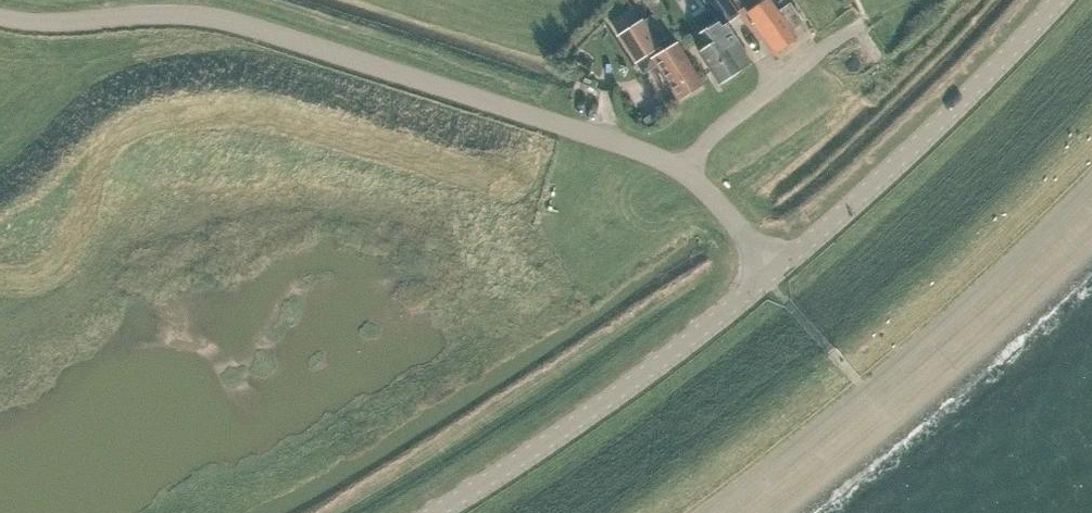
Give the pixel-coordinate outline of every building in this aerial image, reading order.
[(722,27),(740,16),(729,0),(705,0),(719,21),(699,34),(707,47),(699,53),(720,84),(752,63),(737,40),(733,43),(722,27)] [(749,13),(777,53),(797,39),(790,28),(802,20),(791,3),(778,12),(770,0),(767,0),(749,13)] [(643,22),(621,36),(644,74),(657,65),(678,99),(703,84),(678,44),(663,53),(662,53),(643,22)] [(657,112),(645,119),(650,127),(662,120),(657,112)]
